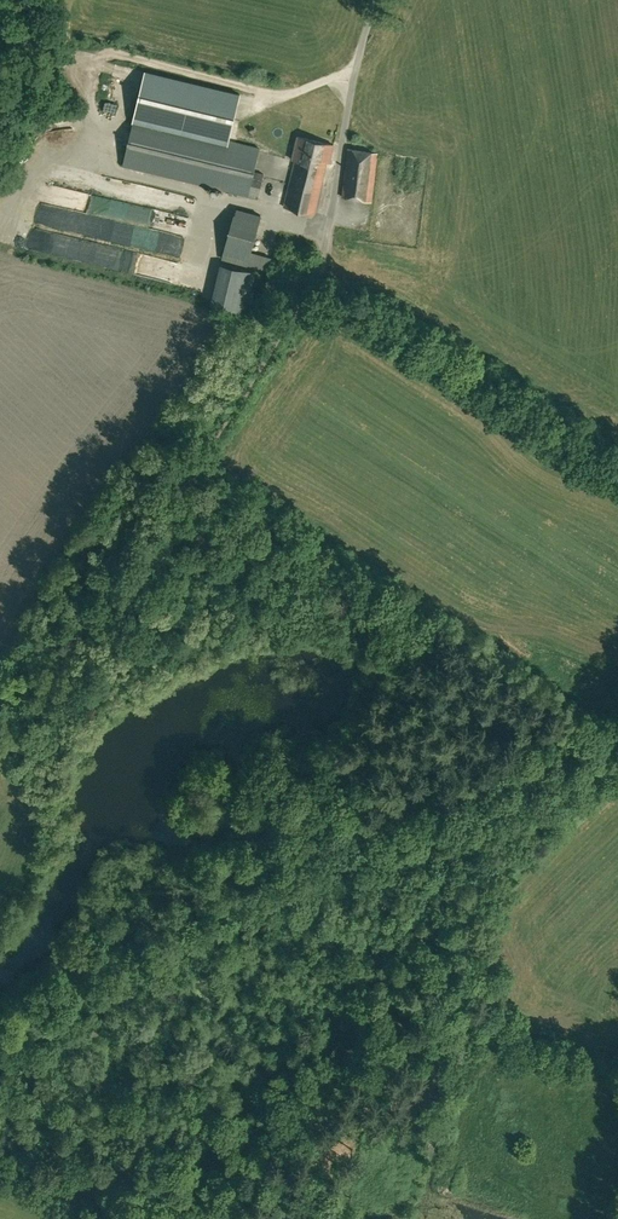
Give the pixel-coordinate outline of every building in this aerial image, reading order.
[(241,94),(146,71),(135,118),(229,141),(241,94)] [(123,165),(249,196),(258,198),(264,172),(255,170),(261,148),(229,141),(135,118),(123,165)] [(330,162),(334,144),(299,136),(293,160),(296,160),(285,206),(315,213),(328,161),(330,162)] [(372,201),(378,152),(349,149),(343,197),(372,201)] [(145,212),(145,208),(123,203),(119,217),(149,225),(152,214),(145,212)] [(45,207),(39,221),(55,228),(61,215),(45,207)] [(252,251),(261,215),(237,208),(223,258),(248,264),(248,265),(269,270),(273,257),(252,251)] [(183,282),(186,262),(129,254),(126,274),(183,282)]
